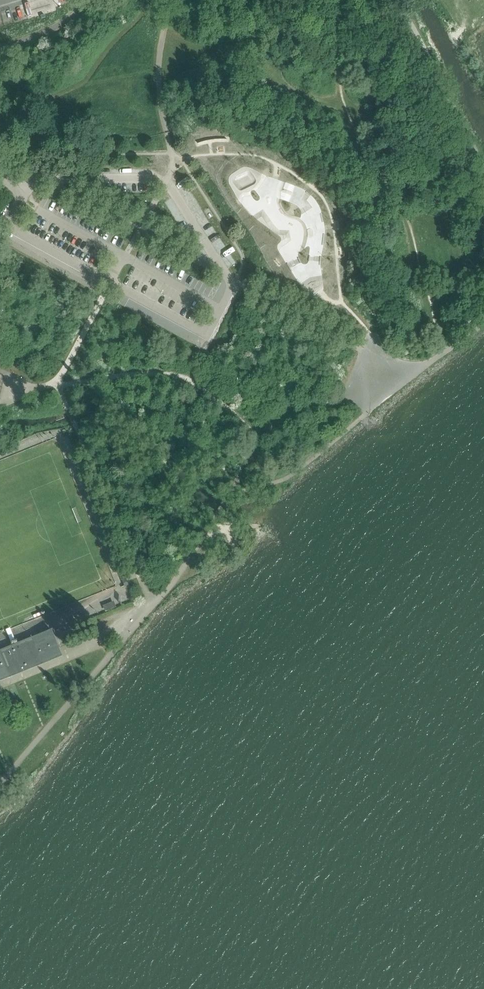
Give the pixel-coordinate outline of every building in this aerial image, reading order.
[(112,602),(106,605),(108,610),(114,608),(112,602)] [(0,651),(0,680),(62,655),(59,648),(52,630),(0,651)]
